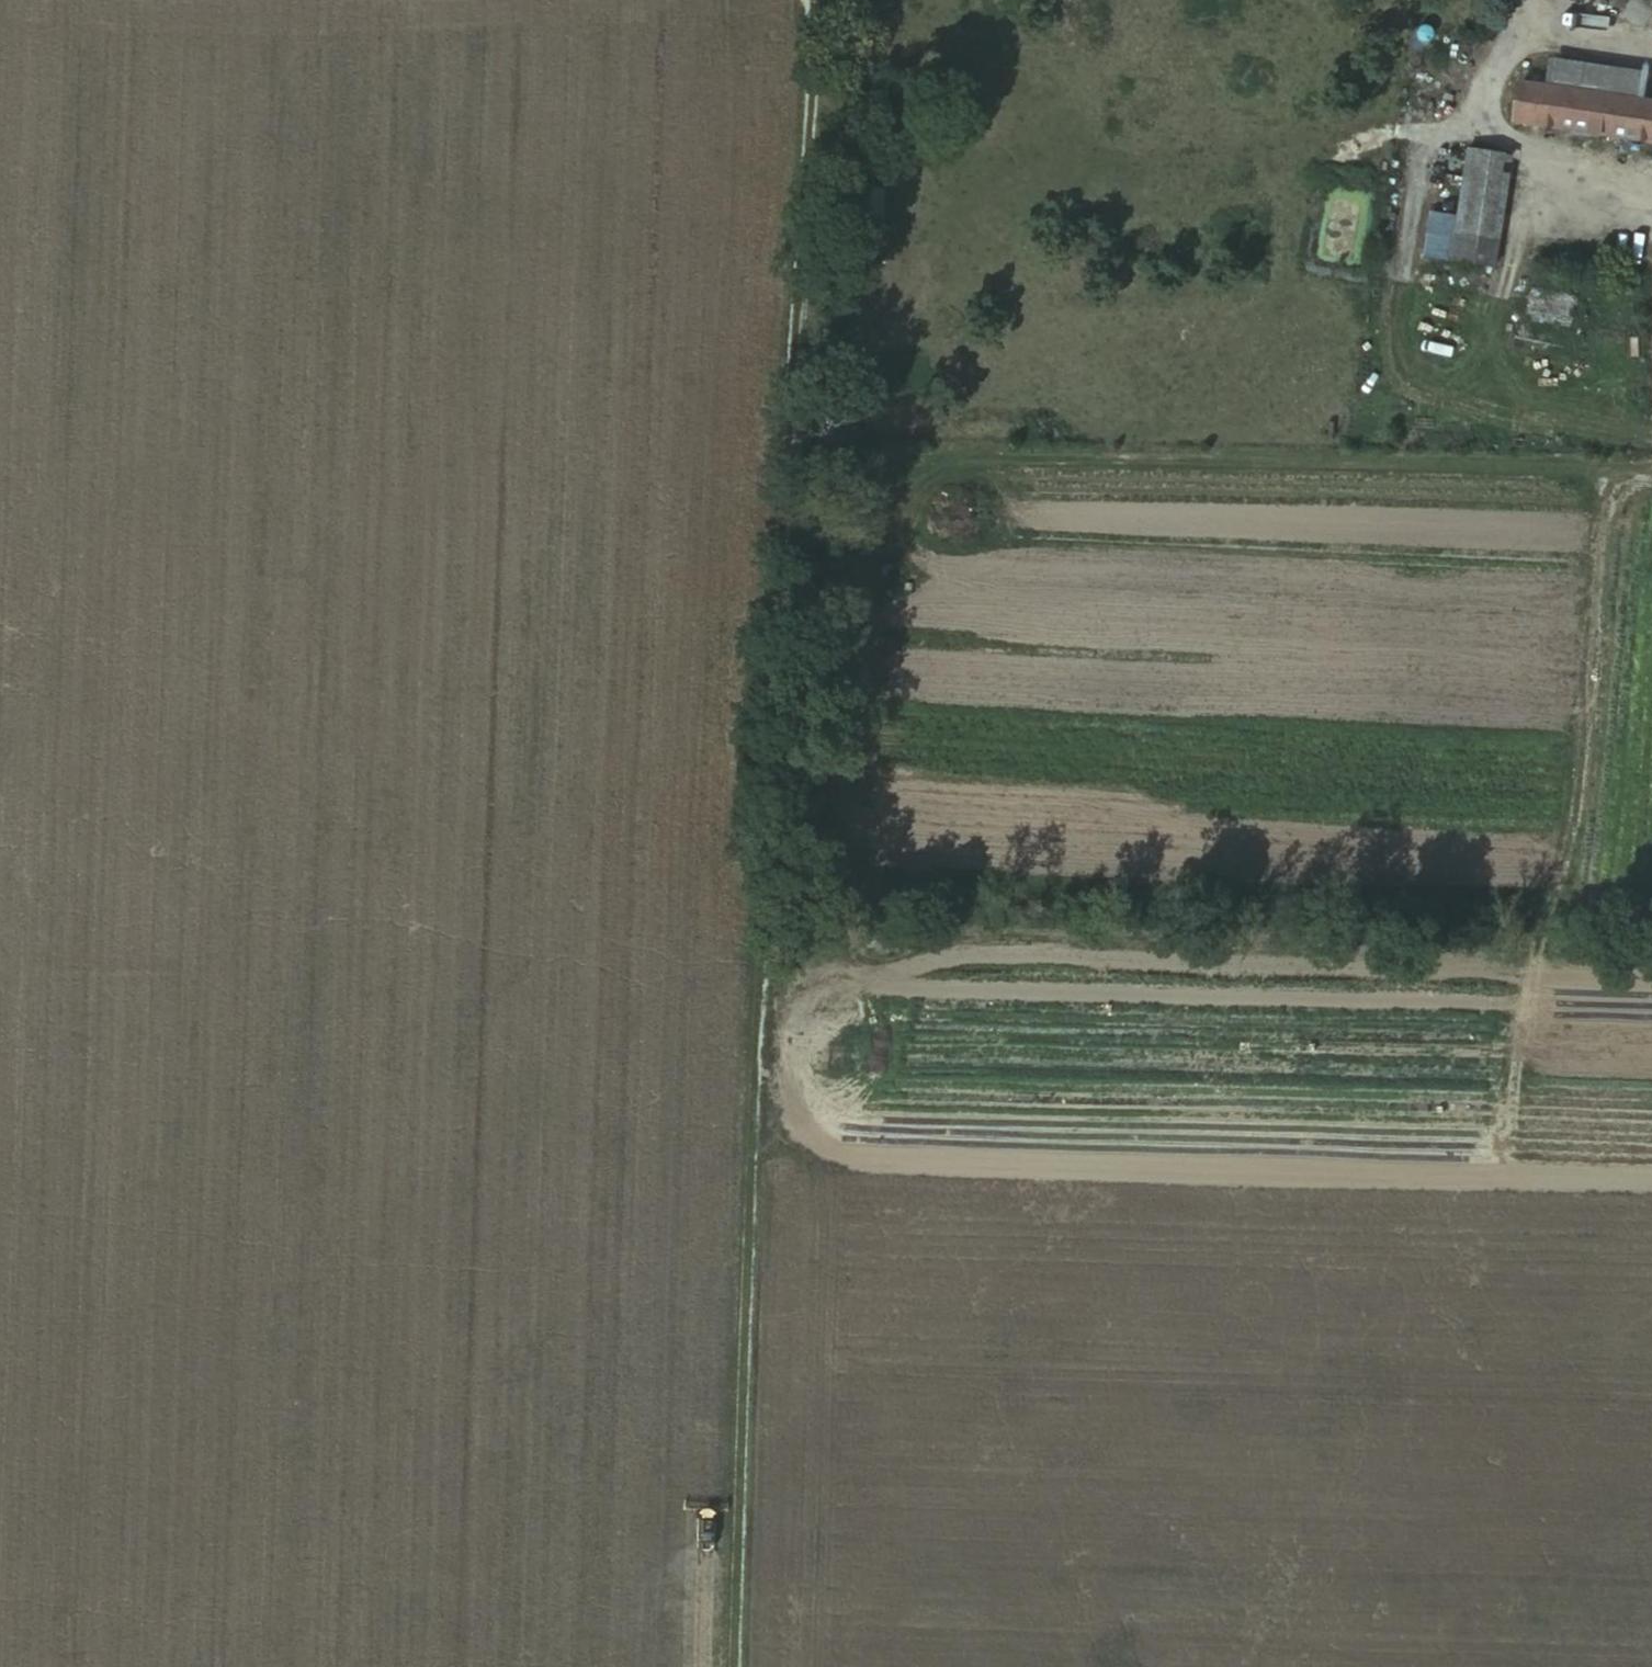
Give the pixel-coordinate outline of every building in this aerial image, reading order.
[(1559,63),(1554,87),(1643,103),(1648,79),(1559,63)] [(1521,82),(1515,122),(1651,147),(1651,105),(1643,103),(1554,87),(1521,82)] [(1492,272),(1495,246),(1506,163),(1464,158),(1456,226),(1452,268),(1492,272)] [(1452,268),(1456,226),(1435,222),(1428,264),(1452,268)]
